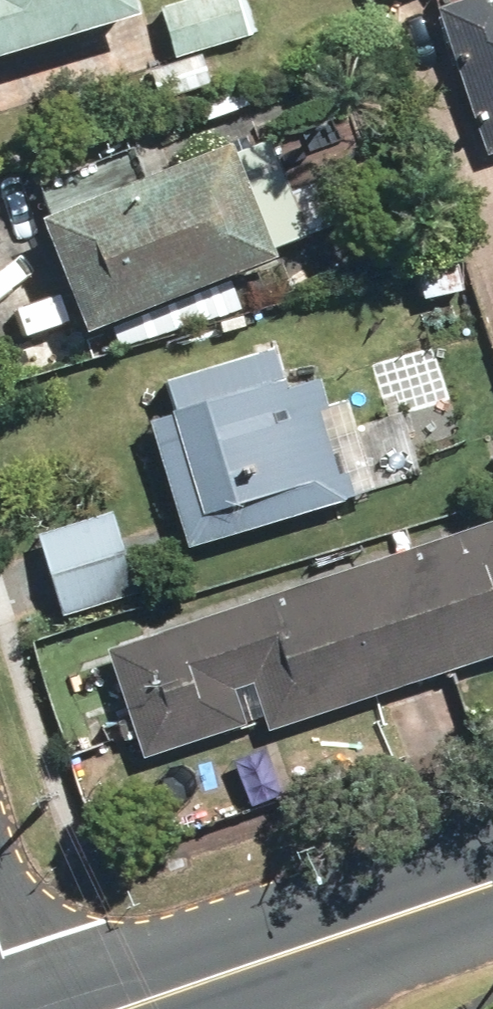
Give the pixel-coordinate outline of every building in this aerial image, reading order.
[(121,33),(117,19),(133,15),(129,0),(0,0),(0,67),(121,33)] [(193,59),(243,38),(228,0),(191,0),(150,17),(171,68),(144,79),(156,110),(206,89),(193,59)] [(428,17),(448,70),(456,67),(462,81),(449,86),(466,132),(475,129),(482,146),(475,149),(480,162),(492,157),(492,0),(474,0),(428,17)] [(42,226),(28,231),(69,347),(105,335),(111,352),(233,309),(225,287),(254,276),(250,265),(333,236),(316,187),(290,196),(271,141),(171,176),(163,154),(32,199),(42,226)] [(165,420),(136,430),(179,557),(422,476),(401,413),(344,432),(335,407),(326,410),(316,379),(281,390),(269,353),(155,390),(165,420)] [(108,519),(28,548),(56,625),(136,596),(108,519)] [(492,527),(95,660),(130,765),(231,731),(235,742),(492,656),(492,528),(492,527)]
